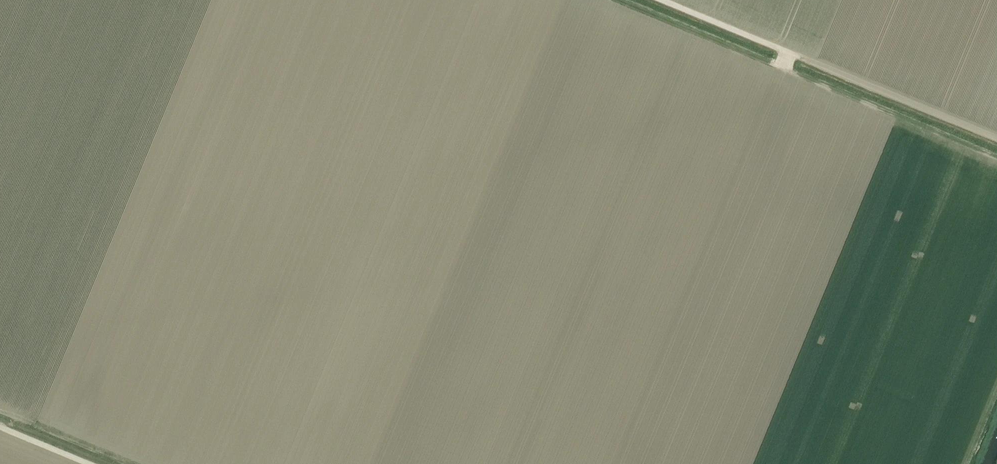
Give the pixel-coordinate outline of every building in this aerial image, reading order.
[(931,110),(930,115),(939,118),(940,113),(931,110)]
